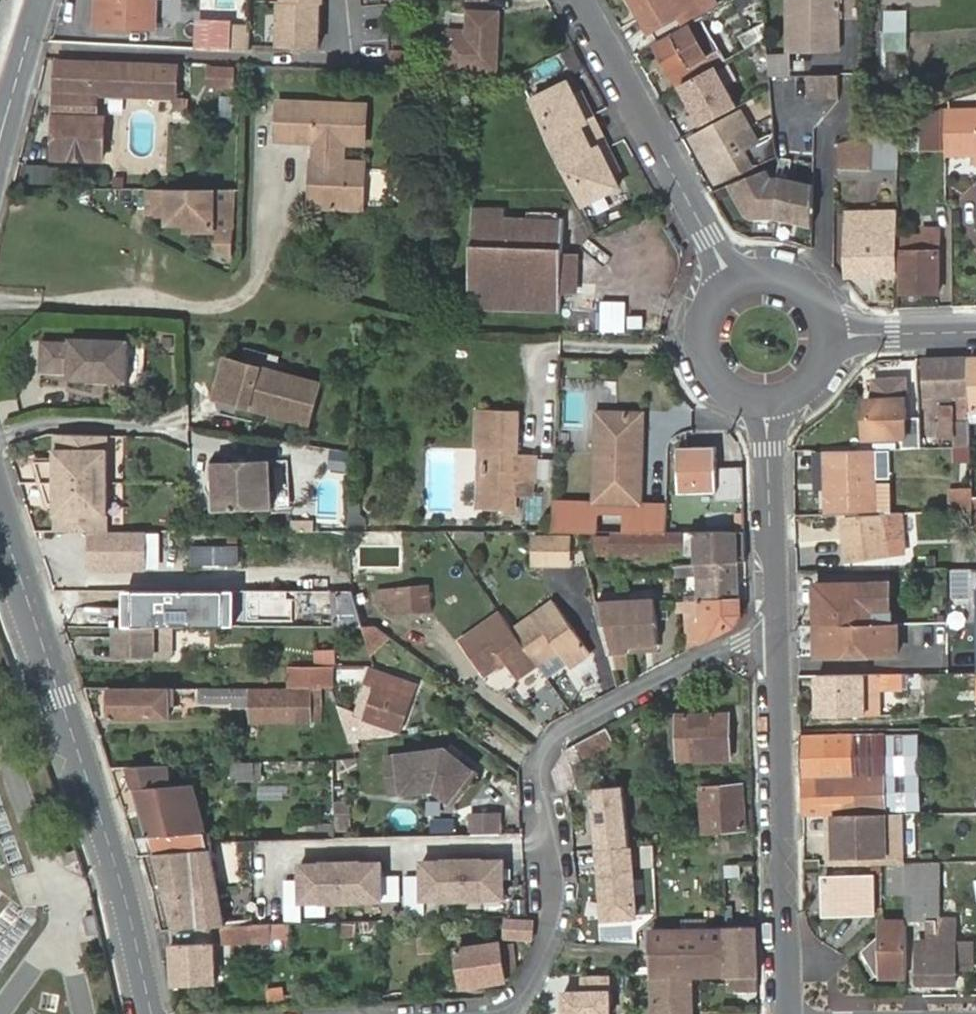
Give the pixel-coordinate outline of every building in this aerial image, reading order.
[(96,28),(154,31),(156,0),(98,0),(96,28)] [(249,9),(270,11),(270,0),(250,0),(249,9)] [(649,32),(683,14),(688,23),(705,13),(697,0),(631,0),(649,32)] [(717,0),(697,0),(705,13),(720,5),(717,0)] [(761,0),(737,0),(735,1),(743,14),(762,2),(761,0)] [(787,52),(838,51),(838,0),(787,0),(787,52)] [(321,3),(282,2),(281,46),(320,47),(321,3)] [(449,32),(448,70),(498,72),(499,14),(481,13),(480,33),(469,33),(449,32)] [(481,13),(470,13),(469,33),(480,33),(481,13)] [(655,45),(679,88),(722,64),(700,20),(655,45)] [(747,51),(769,38),(768,22),(739,37),(747,51)] [(231,49),(232,23),(202,23),(201,48),(231,49)] [(904,50),(904,29),(881,29),(881,50),(904,50)] [(413,53),(392,52),(392,64),(412,65),(413,53)] [(783,57),(771,57),(773,77),(783,77),(783,57)] [(793,57),(783,57),(783,77),(793,77),(793,57)] [(59,62),(54,159),(104,161),(106,118),(97,118),(98,96),(178,100),(179,66),(59,62)] [(202,85),(231,84),(230,63),(202,64),(202,85)] [(682,86),(704,126),(738,108),(716,67),(682,86)] [(841,76),(810,76),(810,99),(842,99),(841,76)] [(588,124),(569,85),(533,103),(583,207),(620,189),(613,176),(601,150),(594,153),(581,127),(588,124)] [(619,173),(582,95),(576,98),(588,124),(581,127),(594,153),(601,150),(613,176),(619,173)] [(311,211),(345,212),(346,187),(355,187),(356,170),(356,169),(356,168),(356,167),(355,167),(355,166),(355,165),(354,165),(354,164),(353,164),(353,163),(340,163),(341,144),(360,145),(361,106),(276,104),(275,141),(294,142),(295,135),(312,135),(312,143),(316,143),(316,149),(321,150),(321,160),(311,160),(311,211)] [(947,106),(899,123),(899,152),(947,152),(947,106)] [(775,158),(772,139),(760,146),(742,114),(693,139),(717,184),(775,158)] [(950,116),(950,149),(975,149),(975,115),(950,116)] [(857,138),(843,143),(841,168),(871,169),(869,134),(857,138)] [(294,142),(312,143),(312,135),(295,135),(294,142)] [(312,143),(311,160),(321,160),(321,150),(316,149),(316,143),(312,143)] [(346,187),(345,212),(362,213),(364,164),(354,164),(354,165),(355,165),(355,166),(355,167),(356,167),(356,168),(356,169),(356,170),(355,187),(346,187)] [(786,184),(788,179),(772,177),(769,169),(763,171),(768,182),(786,184)] [(757,174),(731,186),(745,217),(752,220),(774,220),(813,228),(814,185),(788,179),(786,184),(768,182),(763,171),(757,174)] [(215,190),(150,190),(150,215),(169,215),(169,223),(188,224),(188,231),(215,231),(215,190)] [(496,217),(497,207),(473,207),(470,310),(560,312),(561,294),(579,295),(580,255),(563,253),(563,220),(505,217),(496,217)] [(505,207),(497,207),(496,217),(505,217),(505,207)] [(850,238),(849,277),(895,276),(895,237),(895,217),(868,217),(869,238),(850,238)] [(233,231),(215,231),(215,247),(232,257),(233,231)] [(939,292),(938,253),(905,255),(905,293),(939,292)] [(43,338),(42,370),(71,371),(71,377),(130,379),(131,337),(72,335),(72,339),(43,338)] [(146,337),(131,337),(130,379),(145,380),(146,337)] [(322,384),(227,358),(216,399),(310,424),(322,384)] [(968,359),(927,361),(926,396),(969,396),(968,359)] [(899,447),(920,447),(920,420),(909,419),(908,400),(919,400),(918,380),(877,381),(877,400),(869,400),(863,408),(863,419),(871,424),(876,424),(876,442),(899,441),(899,447)] [(955,439),(954,448),(972,447),(971,423),(956,423),(955,407),(940,407),(940,439),(955,439)] [(481,447),(478,508),(515,510),(516,483),(536,484),(537,456),(518,455),(519,414),(479,412),(477,447),(481,447)] [(587,435),(587,451),(599,451),(596,500),(641,501),(644,416),(601,414),(600,436),(587,435)] [(58,506),(57,532),(92,532),(110,532),(111,436),(59,435),(58,460),(35,459),(49,506),(58,506)] [(126,437),(111,436),(110,532),(125,532),(126,437)] [(716,446),(679,447),(680,491),(717,490),(717,502),(744,501),(743,466),(716,467),(716,446)] [(347,466),(349,453),(332,450),(330,463),(347,466)] [(827,452),(827,516),(874,515),(873,451),(827,452)] [(290,460),(273,461),(275,508),(292,508),(290,460)] [(273,461),(215,463),(217,511),(275,508),(273,461)] [(948,490),(949,512),(975,511),(974,498),(974,490),(948,490)] [(641,501),(596,500),(553,500),(553,531),(598,532),(598,512),(625,513),(624,531),(667,532),(668,502),(641,501)] [(843,523),(848,563),(906,556),(902,516),(884,518),(843,523)] [(110,532),(92,532),(92,569),(147,569),(147,531),(125,532),(110,532)] [(593,535),(531,536),(532,566),(551,567),(593,566),(594,563),(611,563),(612,558),(694,555),(696,601),(737,599),(735,563),(741,563),(740,531),(720,531),(688,531),(667,532),(624,531),(613,531),(613,537),(593,537),(593,535)] [(187,541),(187,561),(235,562),(235,541),(187,541)] [(428,585),(397,587),(398,605),(428,602),(428,585)] [(817,587),(818,627),(874,626),(873,606),(891,606),(890,586),(817,587)] [(351,588),(335,590),(339,625),(355,623),(351,588)] [(238,589),(125,590),(125,626),(174,626),(238,625),(238,589)] [(265,592),(265,625),(325,625),(325,593),(265,592)] [(686,653),(735,627),(741,616),(741,598),(737,599),(696,601),(684,602),(686,653)] [(658,601),(595,603),(611,661),(629,661),(629,653),(646,652),(645,646),(659,645),(658,601)] [(514,632),(538,666),(558,652),(571,670),(590,656),(553,603),(514,632)] [(874,626),(891,626),(891,606),(873,606),(874,626)] [(519,680),(538,666),(514,632),(501,613),(460,643),(485,677),(506,663),(519,680)] [(363,647),(381,643),(376,621),(358,626),(363,647)] [(125,626),(119,627),(119,657),(157,658),(174,658),(174,626),(157,627),(125,626)] [(874,626),(818,627),(818,657),(899,656),(898,626),(891,626),(874,626)] [(310,647),(309,660),(332,661),(332,647),(310,647)] [(332,687),(333,667),(289,667),(289,687),(323,687),(332,687)] [(886,675),(816,676),(817,715),(880,715),(880,693),(886,693),(886,675)] [(364,726),(359,738),(402,734),(413,698),(365,683),(356,715),(366,719),(364,726)] [(172,721),(172,687),(109,687),(110,720),(172,721)] [(275,725),(313,724),(313,722),(323,722),(323,687),(289,687),(249,687),(249,690),(200,690),(200,706),(231,706),(232,709),(250,709),(250,725),(275,725)] [(359,738),(364,726),(366,719),(356,715),(341,714),(345,723),(350,737),(359,738)] [(730,759),(728,715),(680,716),(680,760),(730,759)] [(614,745),(607,729),(566,751),(552,773),(558,792),(568,791),(576,791),(572,766),(614,745)] [(801,738),(803,817),(826,817),(828,817),(872,816),(889,815),(888,735),(801,738)] [(447,750),(387,758),(392,795),(436,789),(455,805),(478,774),(447,750)] [(317,779),(316,762),(221,766),(222,779),(233,779),(234,782),(317,779)] [(132,768),(153,853),(211,850),(196,787),(172,788),(171,780),(171,767),(132,768)] [(624,787),(591,790),(593,800),(596,800),(598,807),(594,808),(599,849),(634,847),(624,787)] [(747,829),(743,788),(703,791),(705,831),(747,829)] [(473,816),(473,836),(502,835),(501,815),(486,815),(473,816)] [(901,858),(900,815),(889,815),(872,816),(828,817),(829,833),(835,833),(836,860),(901,858)] [(634,847),(599,849),(603,919),(638,917),(634,847)] [(153,853),(172,928),(225,926),(217,870),(211,850),(153,853)] [(81,864),(77,851),(66,856),(70,869),(81,864)] [(424,863),(425,901),(506,900),(506,862),(424,863)] [(384,864),(302,864),(302,903),(384,901),(384,864)] [(905,896),(905,921),(938,920),(939,864),(905,865),(905,896)] [(889,896),(905,896),(905,865),(889,865),(889,896)] [(826,914),(874,913),(873,877),(825,879),(826,914)] [(101,934),(97,917),(84,922),(87,938),(101,934)] [(507,938),(532,940),(534,923),(509,921),(507,938)] [(880,977),(905,977),(906,923),(883,924),(883,933),(864,952),(880,977)] [(599,946),(632,945),(632,924),(600,924),(599,946)] [(223,944),(271,942),(271,927),(222,928),(223,944)] [(650,931),(651,975),(695,974),(727,974),(726,927),(650,931)] [(756,927),(726,927),(727,974),(757,973),(756,927)] [(955,985),(955,943),(920,944),(919,985),(955,985)] [(505,981),(499,944),(459,949),(465,987),(505,981)] [(216,985),(214,945),(172,945),(175,987),(216,985)] [(651,975),(653,1013),(696,1013),(695,983),(695,974),(651,975)] [(562,991),(563,1013),(613,1013),(612,989),(562,991)]
